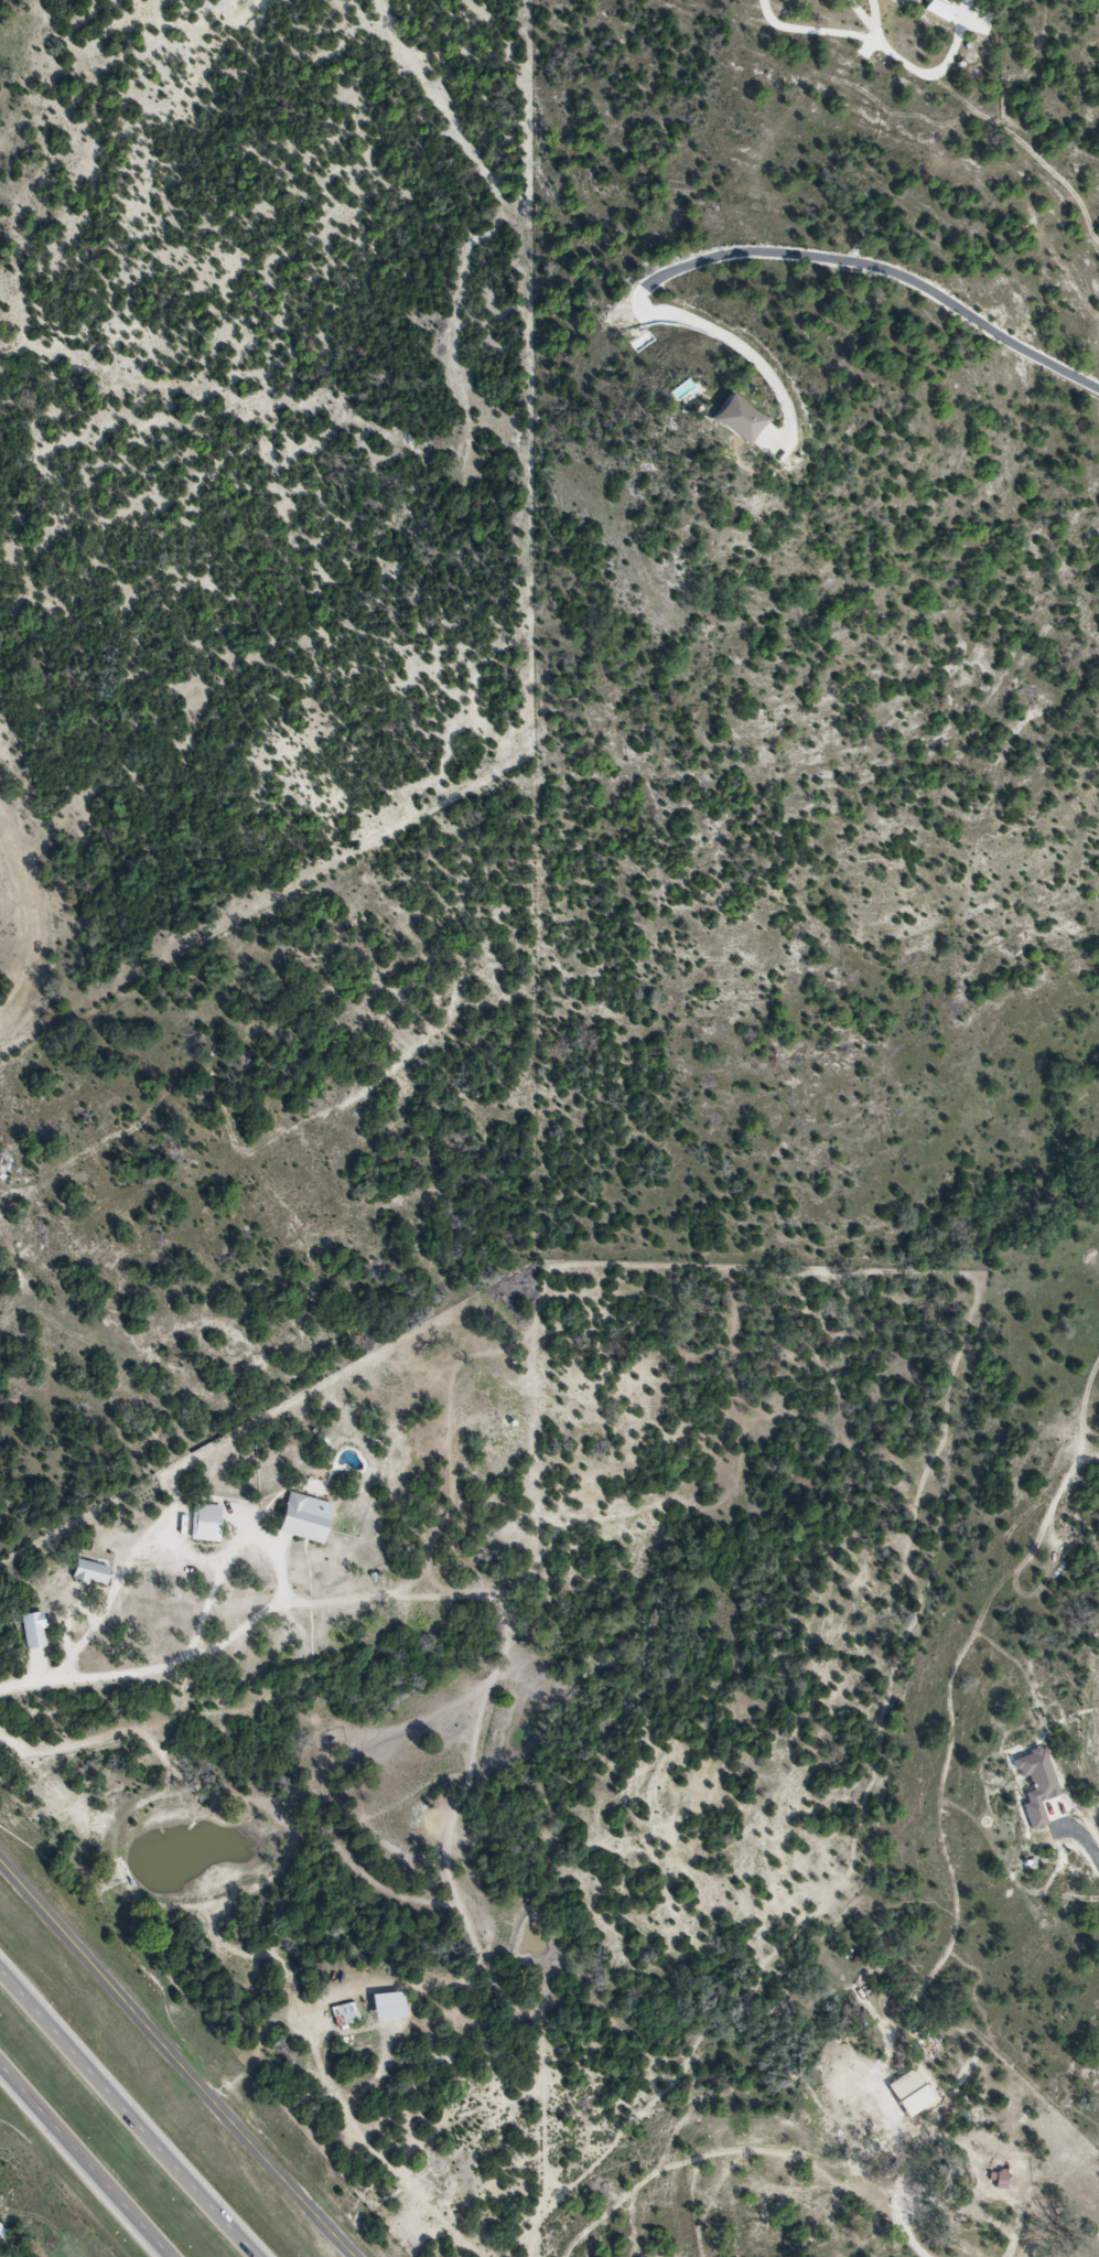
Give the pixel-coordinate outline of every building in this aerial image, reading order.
[(4,1139),(0,1141),(0,1148),(14,1175),(22,1172),(4,1139)] [(280,1534),(324,1546),(334,1505),(290,1494),(280,1534)] [(220,1542),(221,1506),(194,1506),(193,1541),(220,1542)] [(111,1569),(78,1560),(72,1579),(106,1588),(111,1569)] [(358,2019),(356,2004),(332,2008),(334,2023),(358,2019)]
